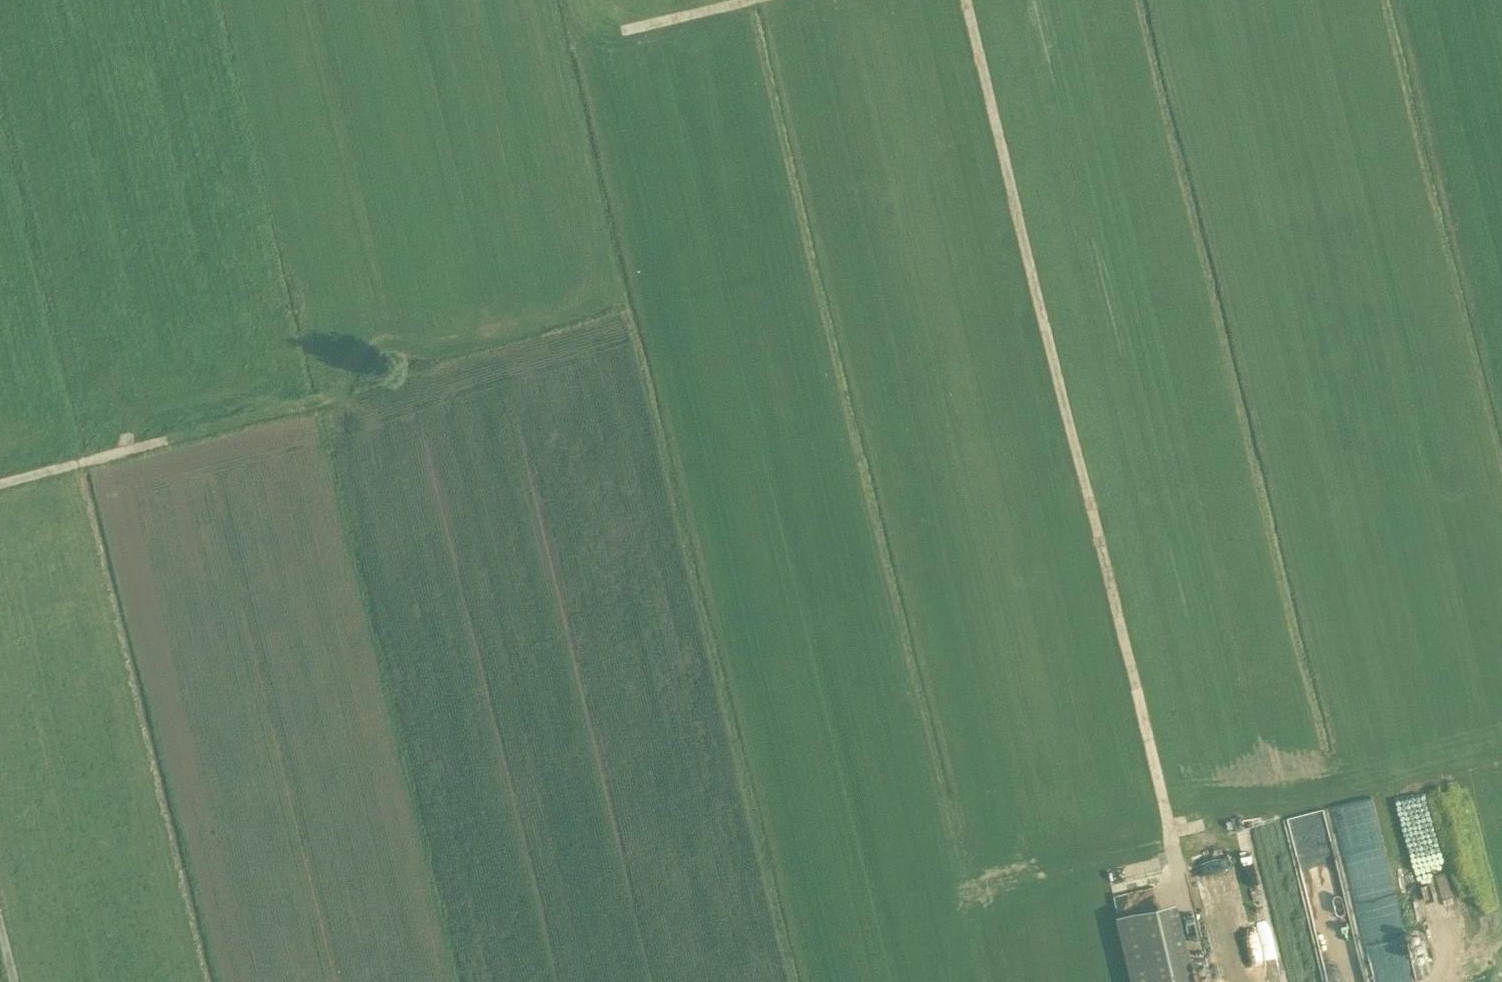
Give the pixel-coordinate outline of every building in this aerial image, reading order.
[(1272,888),(1288,981),(1319,981),(1293,825),(1232,835),(1236,864),(1240,863),(1245,892),(1272,888)] [(1410,972),(1378,829),(1337,838),(1369,981),(1410,972)] [(1178,903),(1119,917),(1134,981),(1196,981),(1178,903)]
